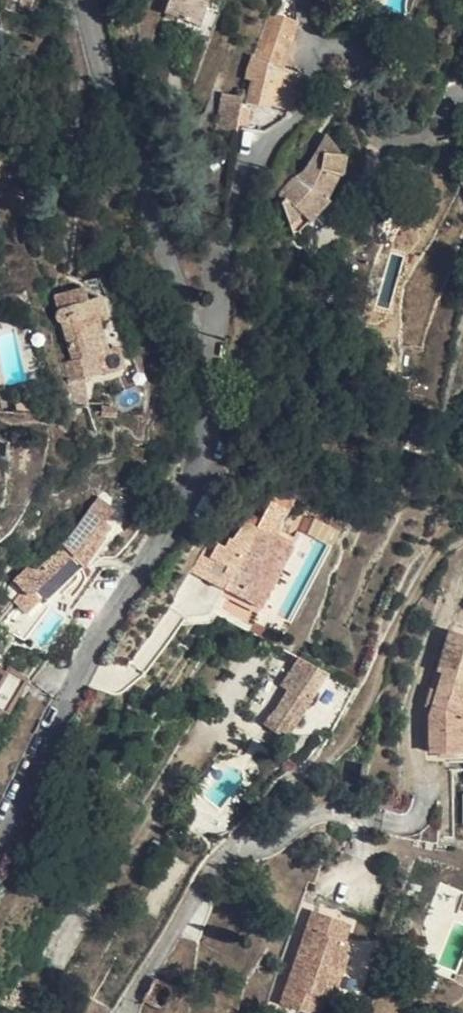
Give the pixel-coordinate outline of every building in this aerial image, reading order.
[(164,13),(198,25),(206,0),(168,0),(164,13)] [(269,15),(256,50),(284,59),(297,23),(269,15)] [(282,69),(284,59),(256,50),(245,77),(250,79),(275,83),(277,86),(283,87),(283,88),(298,93),(303,76),(282,69)] [(275,83),(250,79),(244,104),(271,109),(272,107),(275,83)] [(277,86),(275,83),(272,107),(280,108),(283,88),(283,87),(277,86)] [(290,112),(298,93),(283,88),(280,108),(280,109),(290,112)] [(342,155),(326,134),(304,171),(294,177),(292,178),(277,194),(294,236),(330,201),(326,198),(337,175),(342,176),(345,156),(342,155)] [(5,155),(0,156),(0,166),(8,164),(5,155)] [(89,300),(84,287),(54,296),(59,310),(56,312),(55,315),(55,318),(56,319),(59,322),(61,322),(71,360),(59,362),(72,407),(82,408),(93,405),(84,379),(103,373),(97,356),(110,352),(110,350),(102,321),(108,319),(101,296),(89,300)] [(125,367),(119,347),(110,350),(110,352),(97,356),(103,373),(125,367)] [(37,412),(34,399),(15,404),(17,412),(31,412),(37,412)] [(115,509),(99,496),(70,535),(61,545),(56,551),(36,569),(26,567),(12,580),(23,590),(13,601),(26,614),(40,598),(46,603),(83,568),(84,568),(98,547),(111,527),(105,522),(115,509)] [(284,518),(267,509),(256,529),(273,538),(284,518)] [(273,538),(256,529),(223,591),(251,606),(284,544),(273,538)] [(348,563),(337,561),(333,579),(345,581),(348,563)] [(450,631),(438,671),(443,673),(432,706),(429,715),(430,753),(462,753),(462,636),(450,631)] [(0,670),(0,717),(6,712),(8,713),(27,680),(7,668),(4,673),(0,670)] [(326,679),(308,669),(294,689),(312,700),(326,679)] [(294,689),(291,686),(276,709),(264,723),(286,738),(312,700),(294,689)] [(363,930),(326,916),(290,1008),(303,1012),(331,1012),(335,1004),(342,1007),(363,952),(356,949),(363,930)] [(177,989),(155,978),(144,1000),(167,1011),(177,989)]
